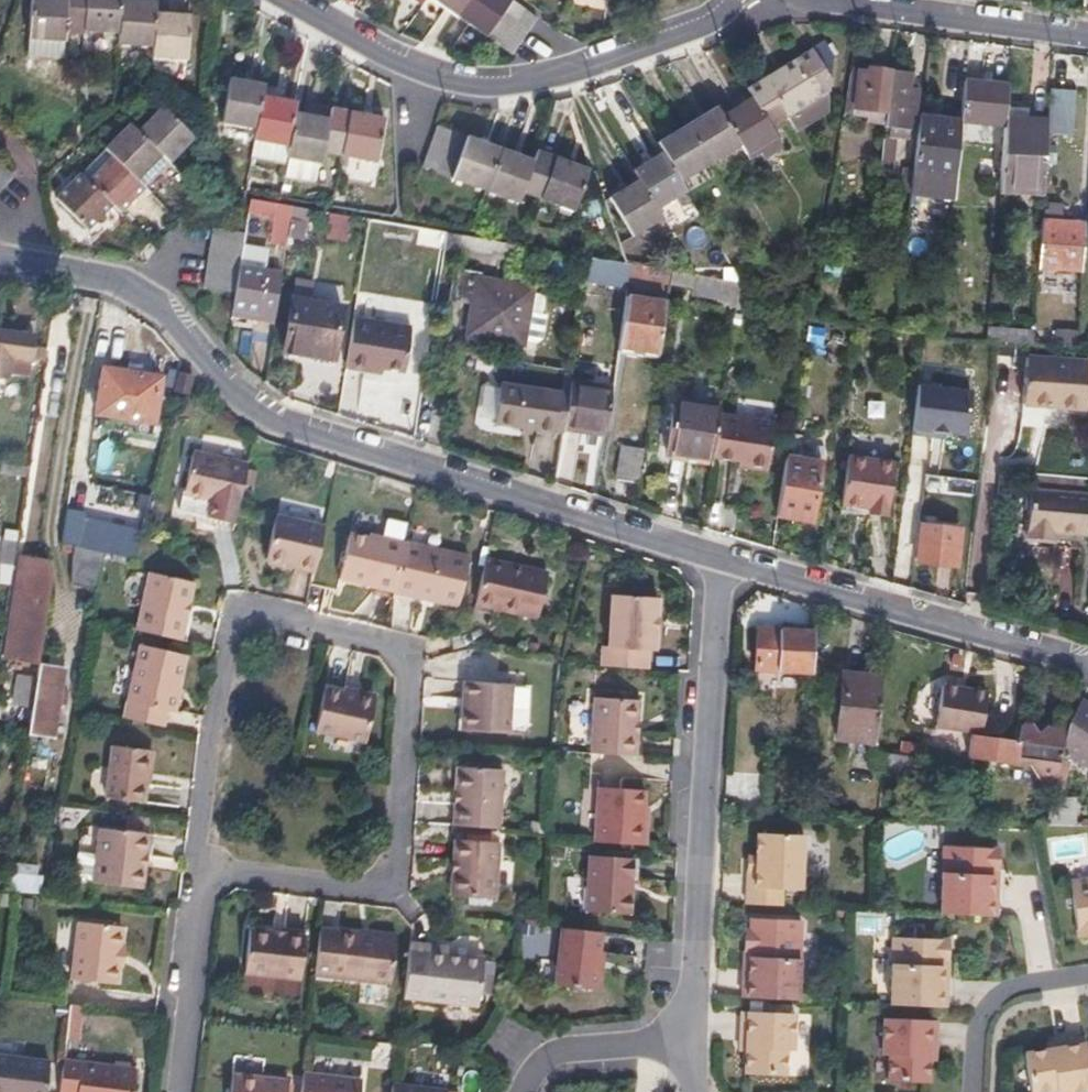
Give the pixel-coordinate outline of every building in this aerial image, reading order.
[(66,0),(32,0),(30,38),(65,40),(65,29),(84,30),(84,11),(66,11),(66,0)] [(66,11),(84,11),(84,30),(119,32),(121,0),(66,0),(66,11)] [(119,32),(119,43),(154,44),(156,11),(156,0),(121,0),(119,32)] [(453,16),(465,0),(429,0),(453,16)] [(453,16),(482,36),(489,25),(498,12),(507,0),(465,0),(453,16)] [(498,12),(524,29),(532,17),(508,0),(507,0),(498,12)] [(190,13),(156,11),(154,44),(154,56),(188,57),(190,13)] [(524,29),(498,12),(489,25),(502,34),(515,42),(524,29)] [(805,51),(791,59),(814,96),(827,88),(805,51)] [(745,87),(750,97),(755,103),(763,98),(766,103),(774,99),(783,115),(797,106),(814,96),(791,59),(745,87)] [(885,118),(890,70),(868,68),(868,71),(852,70),(844,113),(885,118)] [(909,72),(890,70),(885,118),(884,127),(904,128),(909,72)] [(258,127),(264,94),(265,84),(231,78),(224,121),(258,127)] [(960,121),(1004,125),(1005,117),(1008,83),(964,79),(960,121)] [(1048,121),(1056,121),(1065,122),(1067,92),(1050,91),(1048,121)] [(298,100),(264,94),(258,127),(256,139),(291,145),(296,111),(298,100)] [(750,97),(721,114),(738,143),(743,152),(773,133),(768,124),(783,115),(774,99),(766,103),(763,98),(755,103),(750,97)] [(162,105),(138,130),(163,154),(170,161),(194,137),(162,105)] [(715,105),(686,123),(709,161),(738,143),(721,114),(715,105)] [(333,108),(331,117),(328,132),(346,136),(343,155),(352,156),(378,161),(385,117),(333,108)] [(331,117),(296,111),(291,145),(289,156),(324,162),(326,152),(343,155),(346,136),(328,132),(331,117)] [(933,192),(934,185),(934,178),(954,179),(960,121),(919,116),(911,191),(933,192)] [(999,187),(1021,189),(1043,191),(1048,121),(1005,117),(1004,125),(999,187)] [(107,147),(114,154),(139,178),(163,154),(138,130),(130,123),(107,147)] [(657,141),(662,149),(679,178),(709,161),(686,123),(657,141)] [(432,139),(460,149),(466,135),(437,125),(432,139)] [(449,177),(483,189),(499,147),(485,142),(466,135),(460,149),(455,163),(449,177)] [(879,171),(886,172),(892,172),(896,138),(883,137),(879,171)] [(455,163),(460,149),(432,139),(427,153),(455,163)] [(519,192),(538,199),(545,179),(527,173),(532,159),(499,147),(483,189),(516,201),(519,192)] [(632,168),(637,178),(655,207),(684,187),(679,178),(662,149),(632,168)] [(545,179),(538,199),(571,210),(586,169),(535,151),(532,159),(527,173),(545,179)] [(449,177),(455,163),(427,153),(422,167),(449,177)] [(114,154),(90,179),(114,203),(122,210),(146,185),(139,178),(114,154)] [(3,182),(12,172),(0,162),(0,180),(3,182)] [(114,203),(90,179),(82,172),(59,197),(89,228),(114,203)] [(655,207),(637,178),(609,196),(631,233),(659,214),(655,207)] [(253,200),(252,207),(250,213),(274,217),(270,241),(287,245),(294,207),(253,200)] [(1041,220),(1039,243),(1037,266),(1079,269),(1083,222),(1041,220)] [(215,226),(212,241),(244,246),(247,231),(215,226)] [(212,241),(210,255),(242,260),(244,246),(212,241)] [(207,271),(239,276),(240,267),(242,260),(210,255),(207,271)] [(628,287),(630,278),(632,264),(590,257),(584,301),(593,302),(597,282),(628,287)] [(630,278),(669,283),(671,271),(632,264),(630,278)] [(239,276),(236,290),(232,309),(259,313),(266,271),(240,267),(239,276)] [(531,291),(520,289),(510,287),(510,282),(493,279),(492,283),(477,280),(478,273),(455,269),(450,298),(473,303),(469,332),(522,341),(531,291)] [(236,290),(239,276),(207,271),(205,285),(236,290)] [(283,274),(266,271),(259,313),(232,309),(231,317),(274,324),(283,274)] [(671,271),(669,283),(669,285),(691,289),(694,274),(671,271)] [(300,291),(295,290),(289,290),(279,347),(329,356),(338,305),(299,299),(300,291)] [(627,297),(623,322),(619,346),(659,352),(666,304),(627,297)] [(893,320),(895,307),(874,305),(873,318),(893,320)] [(374,369),(374,368),(375,366),(404,370),(412,328),(355,319),(347,366),(374,369)] [(1074,347),(1074,338),(1075,329),(1055,328),(1053,346),(1074,347)] [(4,380),(5,374),(7,359),(24,361),(28,338),(0,334),(0,379),(4,380)] [(70,352),(62,351),(55,350),(51,376),(66,378),(70,352)] [(1027,381),(1025,405),(1087,409),(1087,400),(1087,362),(1029,357),(1027,381)] [(22,376),(24,361),(7,359),(5,374),(22,376)] [(98,412),(127,417),(156,422),(163,377),(105,366),(98,412)] [(176,393),(183,395),(190,396),(193,378),(180,376),(176,393)] [(570,382),(567,404),(563,427),(605,434),(612,389),(570,382)] [(560,392),(500,383),(494,422),(554,431),(560,392)] [(969,439),(974,391),(919,386),(915,434),(969,439)] [(711,459),(711,457),(718,414),(718,411),(673,404),(666,452),(711,459)] [(744,462),(751,420),(718,414),(711,457),(744,462)] [(773,424),(751,420),(744,462),(743,468),(766,471),(773,424)] [(644,447),(634,446),(623,445),(617,478),(639,481),(644,447)] [(866,511),(876,512),(886,513),(893,459),(848,452),(840,501),(867,504),(866,511)] [(239,507),(248,463),(196,453),(188,496),(239,507)] [(776,516),(795,519),(813,522),(823,464),(786,457),(776,516)] [(1056,537),(1056,533),(1071,533),(1072,527),(1087,528),(1087,494),(1031,490),(1027,539),(1055,541),(1056,537)] [(867,504),(840,501),(839,512),(866,515),(866,511),(867,504)] [(66,527),(69,528),(71,528),(68,548),(70,548),(102,555),(140,562),(145,539),(104,529),(106,517),(69,509),(66,527)] [(315,571),(325,529),(277,518),(267,560),(315,571)] [(920,527),(918,545),(916,562),(953,566),(958,532),(920,527)] [(8,582),(18,530),(6,528),(0,561),(0,581),(8,582)] [(395,594),(406,545),(385,541),(384,543),(352,536),(342,582),(395,594)] [(471,560),(406,545),(395,594),(461,610),(471,560)] [(102,555),(70,548),(64,586),(95,592),(102,555)] [(26,550),(24,564),(22,572),(9,644),(43,650),(44,649),(57,568),(49,554),(26,550)] [(551,578),(487,562),(477,607),(530,620),(537,596),(545,598),(551,578)] [(150,575),(137,633),(182,643),(195,585),(150,575)] [(655,649),(658,596),(614,593),(611,647),(605,646),(604,667),(648,670),(650,648),(655,649)] [(537,596),(530,620),(539,622),(545,598),(537,596)] [(774,670),(810,672),(813,633),(776,631),(776,632),(754,631),(751,670),(774,671),(774,670)] [(43,650),(42,657),(39,675),(36,694),(31,720),(57,724),(69,652),(44,649),(43,650)] [(187,658),(140,649),(125,720),(164,729),(168,713),(174,714),(187,658)] [(36,694),(39,675),(21,672),(18,691),(36,694)] [(880,679),(861,678),(842,676),(836,741),(873,744),(880,679)] [(515,685),(474,681),(470,730),(510,735),(515,685)] [(940,686),(935,726),(971,733),(979,734),(985,693),(940,686)] [(346,697),(357,699),(363,694),(347,690),(346,697)] [(374,697),(363,694),(357,699),(346,697),(327,692),(317,734),(368,745),(377,704),(374,697)] [(1053,778),(1045,825),(1074,825),(1075,797),(1063,795),(1070,758),(1085,766),(1087,762),(1087,706),(1077,698),(1063,719),(1061,732),(1053,778)] [(641,702),(597,699),(593,755),(638,757),(639,734),(641,702)] [(1034,736),(1031,731),(1028,726),(1019,725),(1015,741),(979,734),(971,733),(967,755),(1011,763),(1012,759),(1024,761),(1036,776),(1053,778),(1061,732),(1047,729),(1035,737),(1034,736)] [(639,734),(638,757),(647,758),(649,734),(639,734)] [(154,754),(113,748),(107,801),(142,805),(146,772),(151,773),(154,754)] [(871,765),(916,768),(918,753),(873,749),(871,765)] [(459,769),(456,827),(503,830),(507,772),(459,769)] [(602,789),(597,844),(645,847),(649,792),(602,789)] [(149,838),(99,833),(94,887),(142,892),(149,838)] [(748,871),(747,905),(776,907),(777,890),(796,891),(799,836),(758,834),(756,871),(748,871)] [(501,845),(456,842),(453,897),(499,900),(501,845)] [(999,872),(1000,852),(945,849),(941,916),(996,919),(998,884),(993,884),(993,872),(999,872)] [(635,861),(591,857),(587,913),(632,916),(635,861)] [(749,858),(748,871),(756,871),(757,858),(749,858)] [(39,891),(40,863),(7,861),(6,890),(39,891)] [(1066,884),(1076,938),(1087,936),(1087,880),(1066,884)] [(745,963),(743,999),(799,1001),(803,922),(752,919),(752,931),(747,931),(745,951),(751,952),(750,964),(745,963)] [(124,927),(79,922),(72,979),(117,985),(119,968),(121,949),(124,927)] [(360,934),(321,929),(316,975),(393,985),(398,944),(359,938),(360,934)] [(602,933),(563,929),(556,989),(595,992),(602,933)] [(307,937),(251,932),(247,976),(303,982),(307,937)] [(949,963),(950,942),(895,939),(891,1007),(947,1010),(948,975),(943,974),(944,962),(949,963)] [(450,949),(411,944),(405,999),(479,1008),(485,961),(449,957),(450,949)] [(121,949),(119,968),(125,969),(128,950),(121,949)] [(70,1003),(65,1040),(79,1042),(83,1005),(70,1003)] [(794,1052),(795,1015),(742,1012),(741,1043),(747,1043),(746,1053),(745,1075),(785,1077),(786,1051),(794,1052)] [(936,1053),(937,1023),(885,1020),(882,1057),(889,1057),(888,1083),(928,1085),(929,1063),(930,1052),(936,1053)] [(1085,1041),(1054,1046),(1055,1052),(1046,1054),(1024,1058),(1031,1091),(1087,1091),(1087,1060),(1085,1041)] [(0,1056),(0,1091),(46,1091),(49,1062),(0,1056)] [(64,1061),(61,1091),(136,1091),(139,1069),(64,1061)] [(305,1074),(303,1091),(362,1091),(363,1081),(305,1074)] [(234,1076),(232,1091),(290,1091),(291,1082),(234,1076)]
